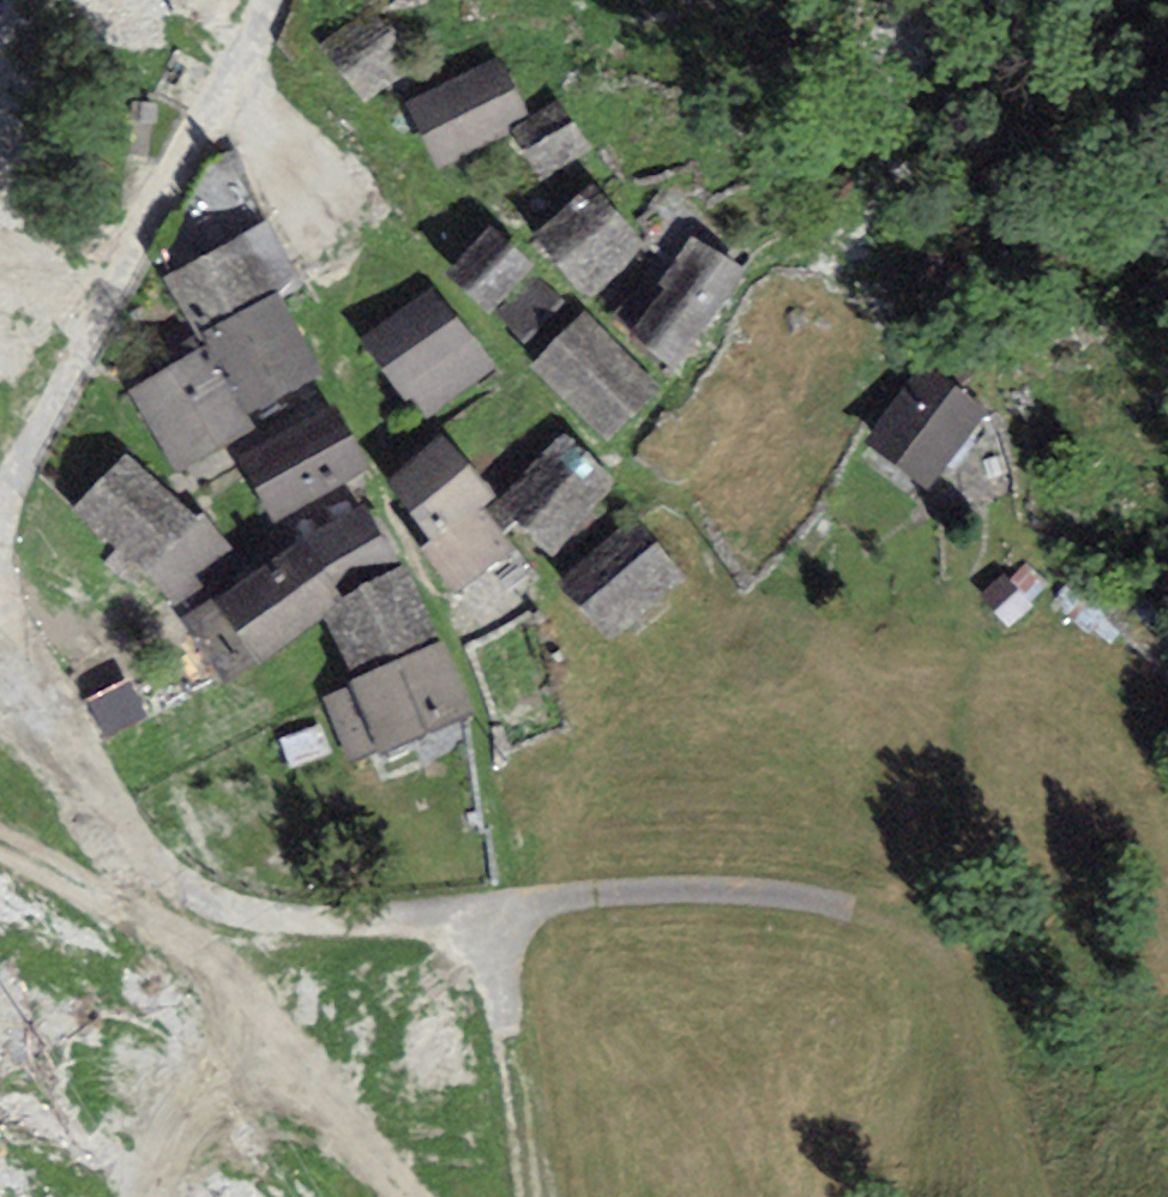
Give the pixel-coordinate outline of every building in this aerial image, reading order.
[(497,55),(404,111),(440,171),(533,115),(497,55)] [(591,152),(563,110),(513,143),(541,185),(591,152)] [(646,254),(595,192),(534,242),(585,304),(646,254)] [(265,225),(163,281),(203,353),(244,428),(324,384),(279,302),(301,290),(265,225)] [(743,274),(688,238),(623,337),(678,373),(743,274)] [(564,307),(487,239),(444,289),(521,356),(564,307)] [(660,391),(584,319),(530,375),(606,448),(660,391)] [(494,372),(457,325),(382,383),(419,430),(494,372)] [(203,353),(130,394),(177,476),(250,434),(244,428),(203,353)] [(983,416),(915,372),(861,454),(929,499),(983,416)] [(333,418),(240,472),(273,529),(366,474),(333,418)] [(615,484),(553,436),(494,512),(556,560),(615,484)] [(492,502),(438,443),(384,492),(432,545),(418,558),(453,597),(506,549),(476,517),(492,502)] [(198,528),(123,461),(73,516),(148,583),(198,528)] [(289,555),(215,614),(259,676),(325,621),(335,612),(401,570),(365,509),(289,555)] [(680,583),(632,526),(556,590),(604,647),(680,583)] [(404,574),(325,621),(350,686),(319,700),(352,774),(475,718),(404,574)] [(1033,607),(1004,577),(978,601),(1007,631),(1033,607)]
